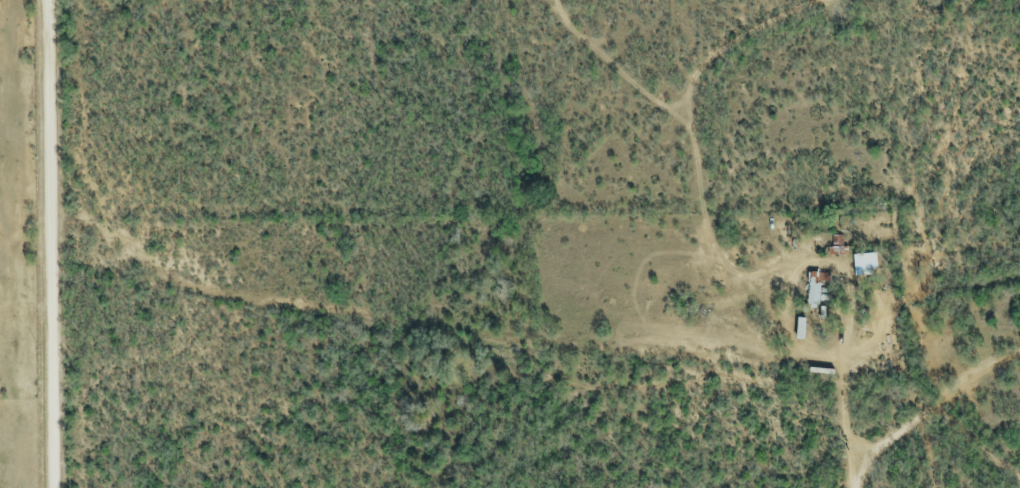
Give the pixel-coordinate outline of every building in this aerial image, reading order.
[(806,309),(818,309),(818,283),(806,283),(806,309)]
